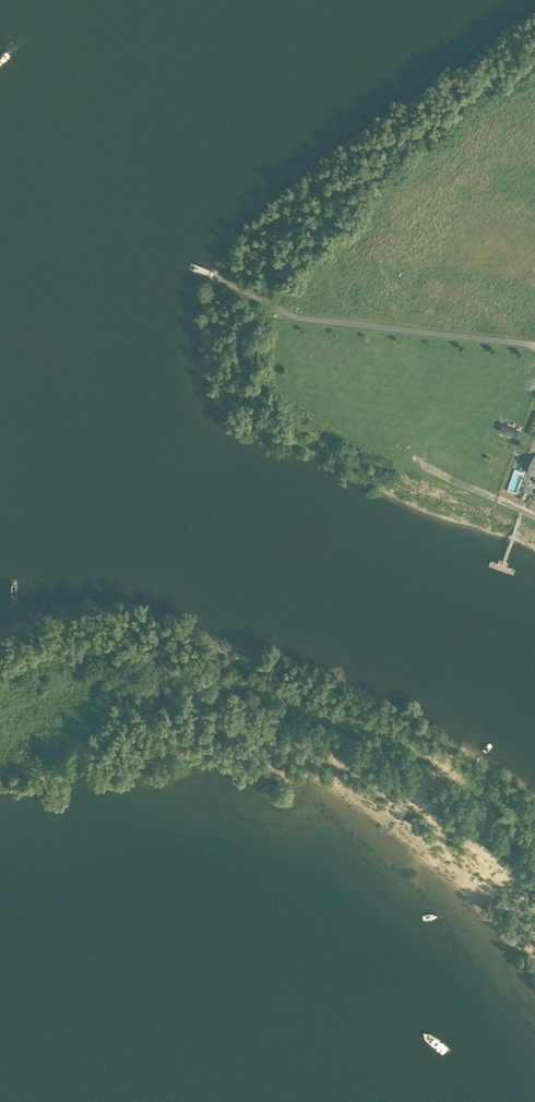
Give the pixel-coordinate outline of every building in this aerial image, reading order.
[(516,437),(518,432),(501,426),(499,431),(516,437)] [(222,645),(205,641),(202,649),(218,655),(222,645)]
